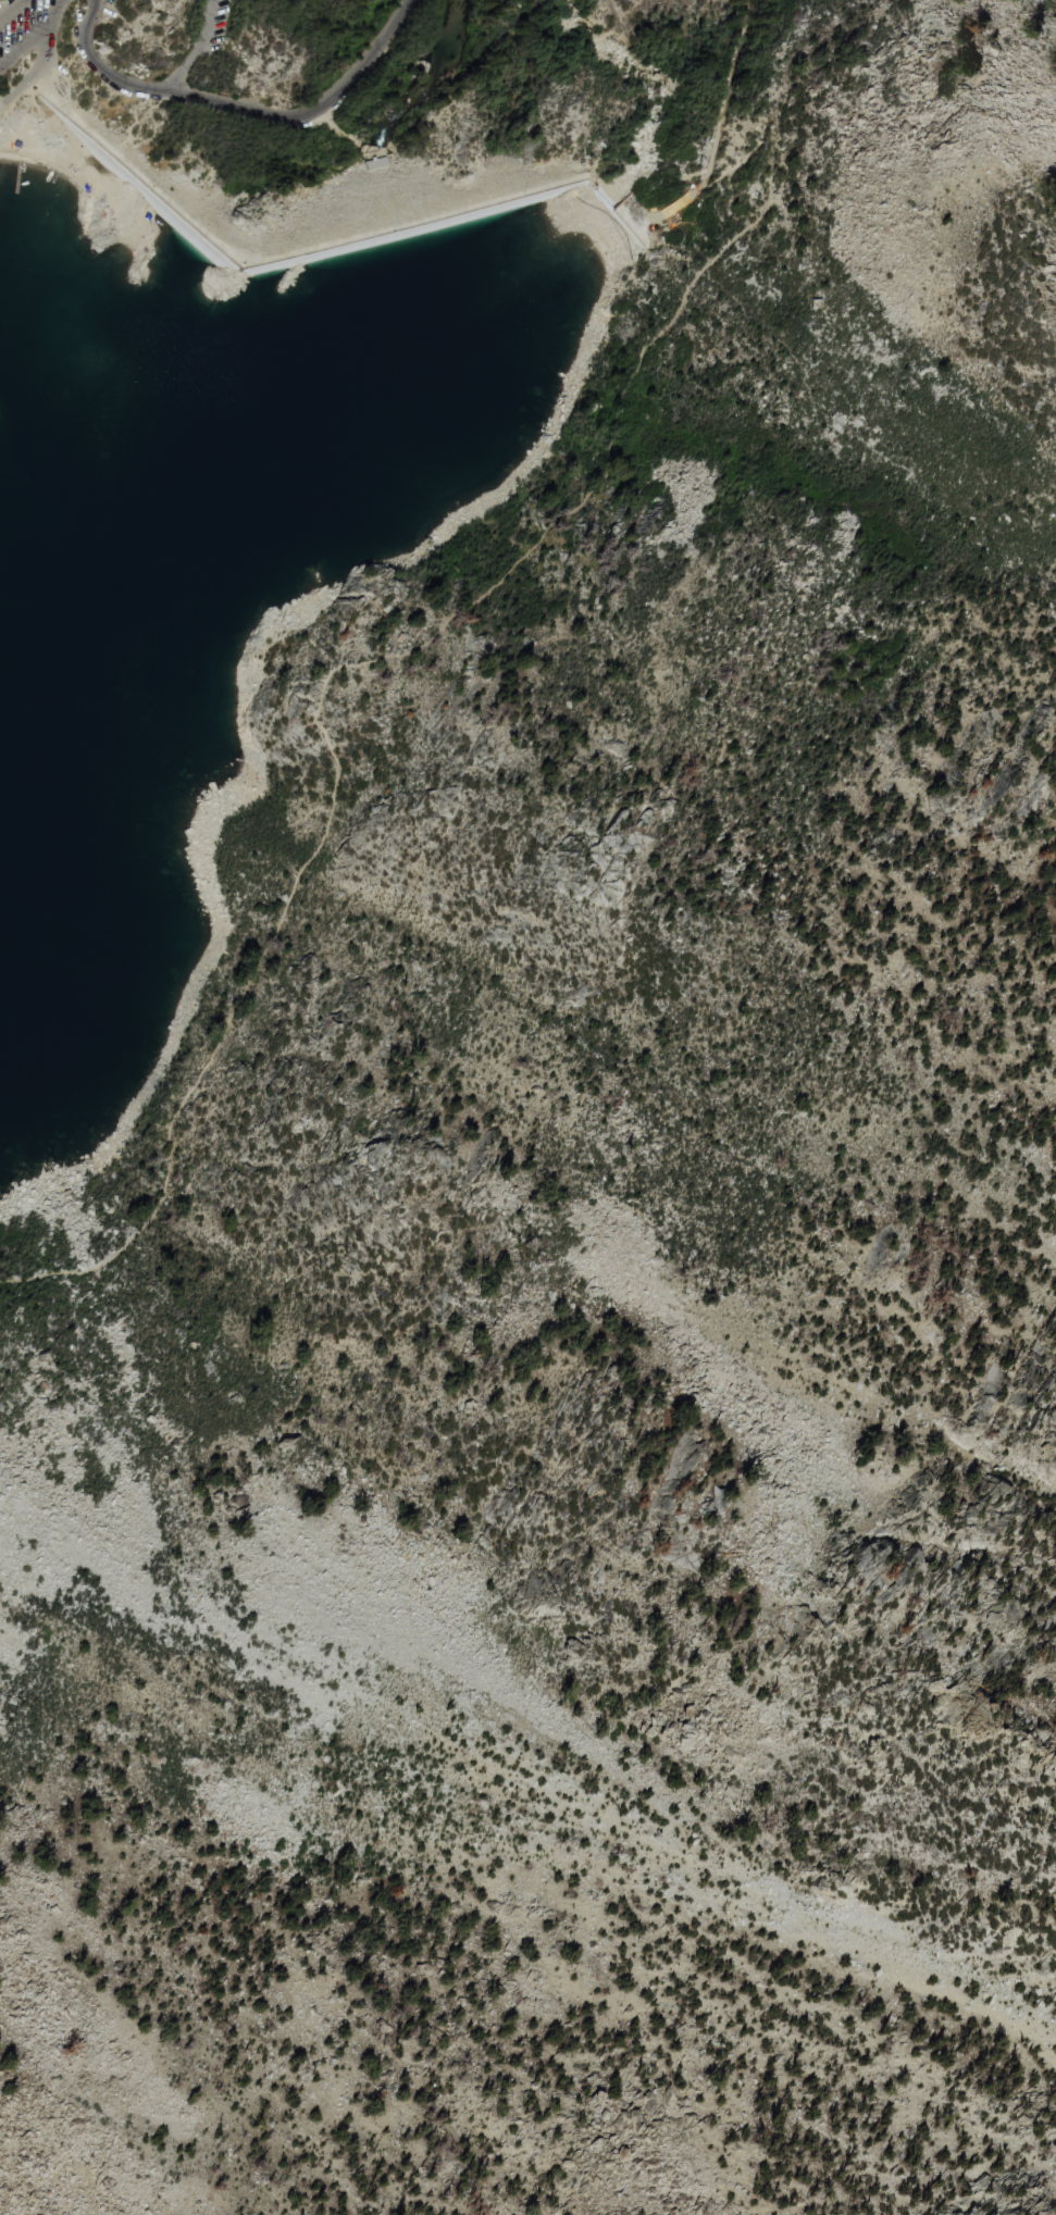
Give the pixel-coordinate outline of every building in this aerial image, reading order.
[(367,169),(385,165),(383,157),(365,161),(367,169)]
